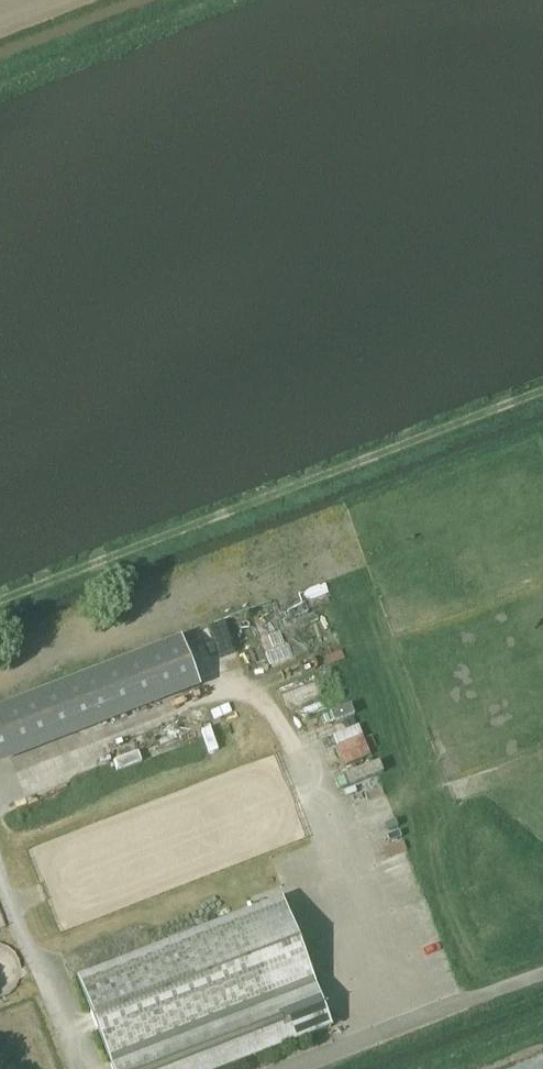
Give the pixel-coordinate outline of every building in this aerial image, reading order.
[(200,682),(183,637),(0,708),(0,760),(200,682)] [(333,1027),(284,898),(78,978),(114,1068),(223,1068),(333,1027)]
